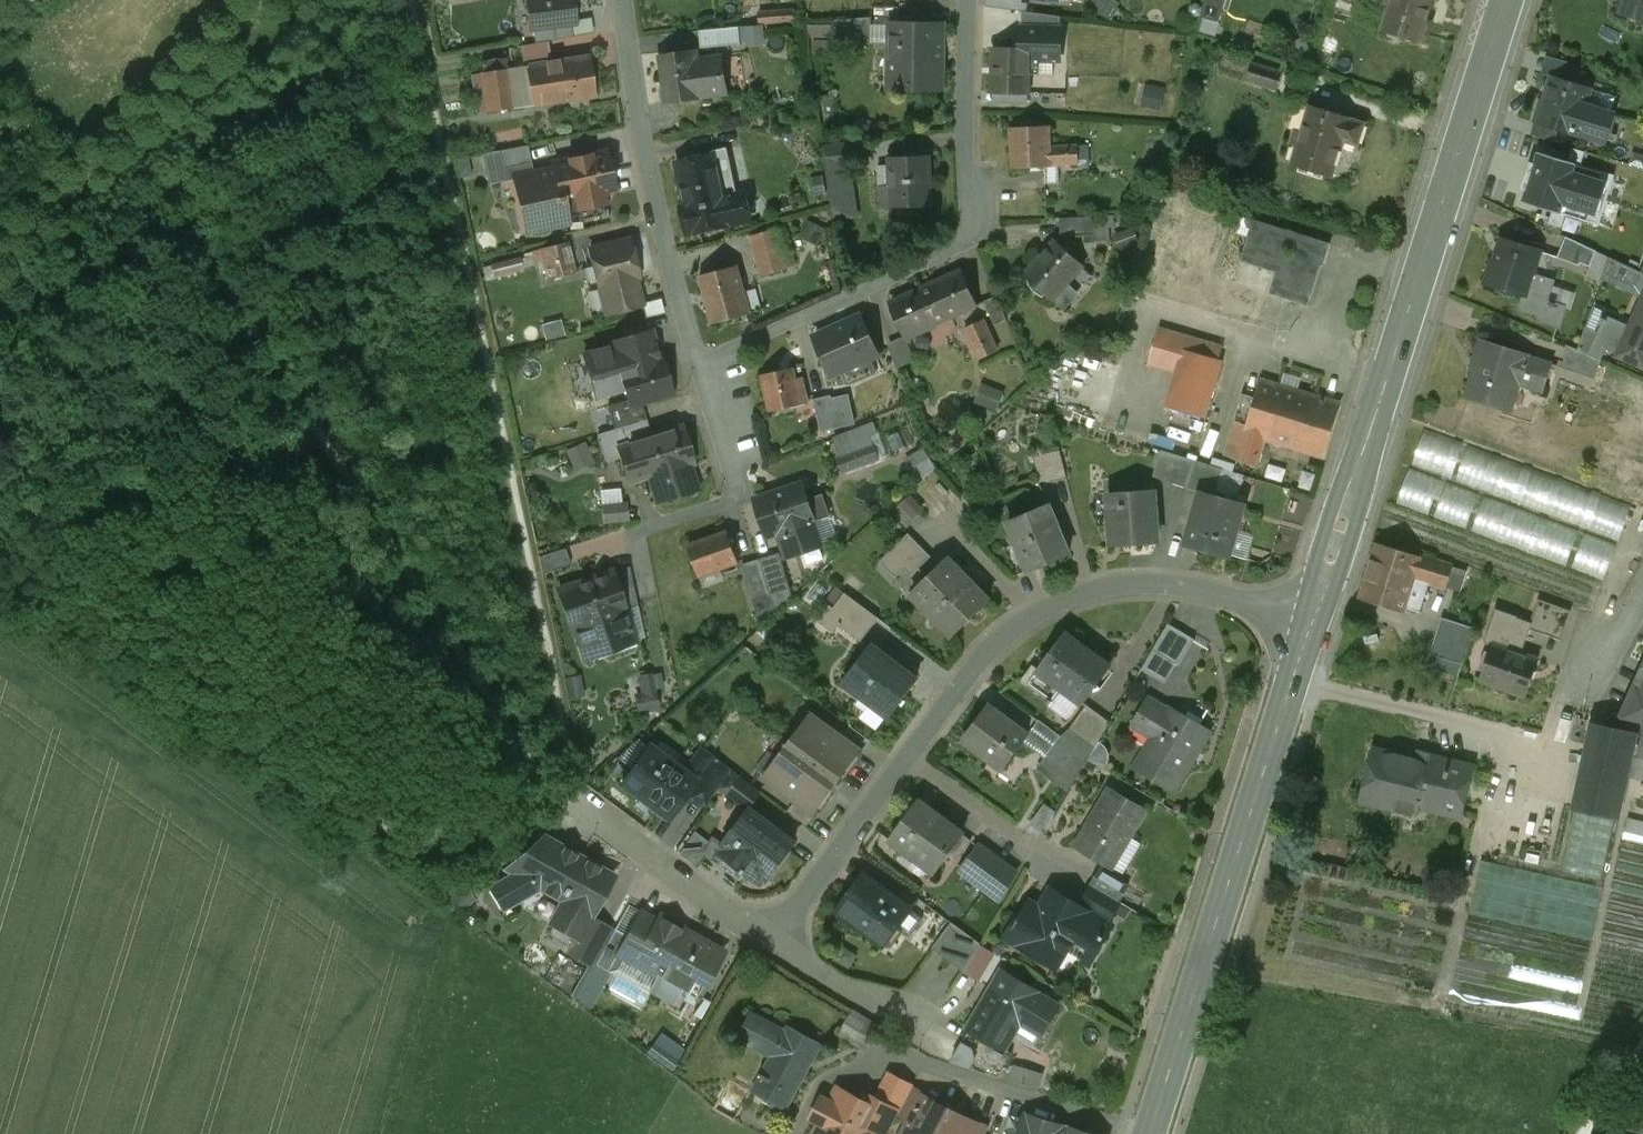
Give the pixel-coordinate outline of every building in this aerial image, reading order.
[(530,29),(570,24),(574,23),(574,20),(571,0),(526,0),(530,29)] [(1199,18),(1218,23),(1225,0),(1204,0),(1199,18)] [(1382,4),(1388,6),(1380,30),(1388,32),(1388,36),(1397,38),(1399,36),(1424,44),(1431,22),(1426,20),(1432,0),(1383,0),(1382,4)] [(1619,13),(1642,20),(1642,0),(1623,0),(1619,13)] [(1060,16),(1021,11),(1021,28),(1060,29),(1060,16)] [(590,18),(574,20),(574,23),(570,24),(573,37),(593,33),(590,18)] [(871,18),(833,20),(833,38),(870,39),(871,18)] [(942,25),(909,24),(908,35),(890,35),(890,62),(898,62),(897,89),(941,90),(942,25)] [(739,27),(698,31),(700,49),(740,45),(739,27)] [(1060,29),(1021,28),(1020,50),(1028,50),(1028,59),(1059,60),(1060,29)] [(548,41),(520,46),(522,61),(550,57),(548,41)] [(1020,50),(993,49),(992,91),(1027,93),(1028,59),(1028,50),(1020,50)] [(718,58),(697,61),(696,52),(657,56),(663,101),(726,93),(723,75),(721,76),(718,58)] [(589,56),(526,66),(532,105),(595,96),(589,56)] [(1281,73),(1251,63),(1246,80),(1276,90),(1281,73)] [(526,66),(504,69),(510,109),(532,105),(526,66)] [(504,69),(482,73),(487,112),(510,109),(504,69)] [(1588,89),(1551,78),(1543,104),(1540,103),(1535,120),(1538,121),(1575,133),(1583,105),(1588,89)] [(1144,103),(1162,106),(1165,87),(1146,84),(1144,103)] [(1350,119),(1309,105),(1300,132),(1294,130),(1290,144),(1296,146),(1290,164),(1332,177),(1344,141),(1357,146),(1364,123),(1350,120),(1350,119)] [(1612,114),(1583,105),(1575,133),(1595,139),(1604,142),(1611,120),(1612,114)] [(1627,125),(1611,120),(1604,142),(1595,139),(1594,143),(1620,150),(1627,125)] [(1048,126),(1011,128),(1013,168),(1051,166),(1049,146),(1048,126)] [(864,144),(824,149),(834,218),(855,215),(848,163),(866,161),(864,144)] [(1077,144),(1049,146),(1051,166),(1078,164),(1077,144)] [(527,145),(498,151),(502,169),(504,181),(513,179),(513,178),(533,173),(527,145)] [(713,154),(677,162),(687,206),(681,208),(687,233),(738,220),(733,196),(729,181),(720,183),(714,154),(726,151),(725,150),(713,153),(713,154)] [(498,151),(488,153),(491,171),(502,169),(498,151)] [(605,152),(553,163),(554,169),(561,200),(563,200),(565,211),(597,204),(594,193),(613,189),(605,152)] [(1616,176),(1538,153),(1523,203),(1600,227),(1616,176)] [(930,156),(888,158),(889,187),(878,187),(879,206),(889,206),(932,205),(930,156)] [(533,173),(513,178),(513,179),(525,232),(568,222),(565,211),(563,200),(561,200),(554,169),(557,186),(552,187),(549,170),(533,173)] [(745,193),(733,196),(738,220),(751,217),(745,193)] [(1091,217),(1059,219),(1060,236),(1093,235),(1091,217)] [(1104,238),(1115,241),(1121,221),(1110,218),(1104,238)] [(1289,231),(1252,219),(1239,260),(1275,272),(1269,293),(1308,305),(1308,304),(1307,303),(1319,265),(1323,266),(1323,264),(1322,264),(1328,244),(1329,245),(1330,243),(1289,230),(1289,231)] [(775,230),(751,236),(762,275),(785,268),(775,230)] [(1595,251),(1565,237),(1556,258),(1577,265),(1578,262),(1589,267),(1595,251)] [(628,239),(589,249),(593,266),(583,269),(588,288),(598,286),(598,287),(635,277),(638,276),(628,239)] [(1539,251),(1501,239),(1494,263),(1491,262),(1485,282),(1487,283),(1487,284),(1523,295),(1525,295),(1530,279),(1539,251)] [(1082,266),(1054,240),(1023,274),(1052,300),(1082,266)] [(566,242),(540,248),(548,278),(574,272),(566,242)] [(1615,247),(1609,258),(1642,273),(1642,271),(1642,260),(1615,247)] [(494,276),(523,266),(518,252),(489,263),(494,276)] [(1642,273),(1609,258),(1603,274),(1635,289),(1642,273)] [(737,266),(699,276),(712,323),(749,313),(737,266)] [(961,271),(918,290),(934,324),(976,305),(961,271)] [(635,277),(598,287),(605,313),(642,304),(635,277)] [(1551,286),(1530,279),(1525,295),(1523,295),(1519,309),(1540,316),(1539,320),(1558,327),(1564,308),(1559,307),(1559,305),(1547,301),(1551,286)] [(918,289),(891,301),(907,339),(935,326),(934,324),(918,290),(918,289)] [(996,296),(984,301),(994,325),(1006,320),(996,296)] [(1628,331),(1629,331),(1618,354),(1618,355),(1642,367),(1642,298),(1628,331)] [(1599,326),(1597,332),(1585,327),(1577,350),(1601,360),(1606,348),(1618,354),(1629,331),(1628,331),(1615,325),(1617,320),(1603,314),(1598,325),(1599,326)] [(859,316),(814,336),(832,375),(877,355),(859,316)] [(983,320),(964,329),(978,359),(996,351),(983,320)] [(1221,348),(1160,330),(1150,363),(1177,371),(1167,404),(1204,415),(1219,363),(1217,362),(1221,348)] [(641,333),(611,342),(612,346),(583,355),(595,396),(625,388),(629,404),(630,406),(641,403),(670,394),(659,356),(649,359),(641,333)] [(1522,355),(1481,341),(1474,361),(1479,362),(1468,397),(1505,409),(1514,382),(1541,391),(1549,364),(1522,355)] [(1577,350),(1568,346),(1561,368),(1595,379),(1601,360),(1577,350)] [(792,368),(762,375),(770,411),(807,403),(801,378),(795,380),(792,368)] [(1339,403),(1260,379),(1244,433),(1264,439),(1262,445),(1266,447),(1268,441),(1322,458),(1339,403)] [(831,395),(813,399),(820,432),(838,428),(831,395)] [(629,404),(608,411),(614,429),(645,419),(641,403),(630,406),(629,404)] [(1633,409),(1623,437),(1638,442),(1632,459),(1631,462),(1642,466),(1642,413),(1633,409)] [(681,426),(650,436),(649,433),(635,437),(638,447),(627,450),(626,450),(624,451),(633,480),(647,475),(648,476),(656,499),(695,487),(688,464),(692,462),(681,426)] [(1633,504),(1425,429),(1412,465),(1620,540),(1633,504)] [(1244,433),(1232,430),(1225,456),(1256,465),(1262,445),(1264,439),(1244,433)] [(585,439),(565,448),(575,468),(594,460),(585,439)] [(872,447),(838,459),(843,472),(877,460),(872,447)] [(1059,450),(1034,457),(1040,482),(1065,475),(1059,450)] [(1195,460),(1160,450),(1152,477),(1186,488),(1187,485),(1195,460)] [(1631,462),(1632,459),(1621,455),(1609,491),(1642,503),(1642,466),(1631,462)] [(1216,467),(1195,460),(1187,485),(1201,488),(1201,487),(1209,489),(1216,467)] [(1617,546),(1409,471),(1396,506),(1605,582),(1617,546)] [(801,484),(755,499),(767,536),(779,533),(813,521),(814,521),(801,484)] [(623,487),(599,488),(601,521),(625,520),(623,487)] [(1153,491),(1108,494),(1112,545),(1156,542),(1154,523),(1155,523),(1153,491)] [(1243,505),(1199,493),(1185,544),(1228,556),(1243,505)] [(1046,506),(1008,521),(1028,571),(1068,554),(1060,534),(1058,535),(1046,506)] [(813,521),(779,533),(787,557),(822,546),(813,521)] [(1231,552),(1248,557),(1255,534),(1237,528),(1231,552)] [(727,532),(688,546),(699,576),(738,562),(727,532)] [(908,533),(888,552),(911,575),(931,557),(908,533)] [(1420,557),(1376,543),(1359,598),(1403,612),(1404,608),(1412,611),(1417,597),(1408,594),(1414,577),(1420,557)] [(565,548),(538,556),(542,573),(570,564),(565,548)] [(793,598),(779,553),(759,559),(770,597),(775,614),(793,598)] [(1450,566),(1420,557),(1414,577),(1444,587),(1450,566)] [(989,600),(947,558),(910,594),(951,636),(989,600)] [(759,559),(742,564),(753,602),(770,597),(759,559)] [(626,568),(612,573),(625,610),(637,606),(629,566),(626,567),(626,568)] [(1464,570),(1450,566),(1444,587),(1458,591),(1464,570)] [(612,572),(587,581),(587,578),(558,588),(572,627),(574,626),(580,645),(629,628),(623,610),(625,610),(612,573),(612,572)] [(878,618),(844,593),(831,610),(840,616),(835,623),(860,642),(878,618)] [(770,597),(753,602),(760,627),(775,614),(770,597)] [(1570,611),(1538,599),(1529,622),(1532,623),(1530,629),(1560,640),(1570,611)] [(1517,617),(1495,609),(1483,642),(1492,645),(1492,644),(1521,654),(1530,629),(1532,623),(1529,622),(1516,618),(1517,617)] [(1474,628),(1441,618),(1430,654),(1461,665),(1474,628)] [(1194,639),(1167,624),(1152,650),(1179,666),(1194,639)] [(1081,646),(1065,634),(1038,669),(1037,671),(1062,688),(1082,703),(1108,668),(1080,647),(1081,646)] [(1521,654),(1492,644),(1492,645),(1479,680),(1524,696),(1537,660),(1521,654)] [(871,645),(843,683),(861,696),(862,695),(888,714),(887,715),(888,716),(916,679),(871,645)] [(1062,688),(1037,671),(1038,669),(1032,665),(1021,680),(1048,700),(1046,703),(1049,705),(1062,688)] [(655,692),(636,696),(639,710),(658,706),(655,692)] [(1641,697),(1634,694),(1631,702),(1642,708),(1642,693),(1641,697)] [(888,714),(862,695),(861,696),(870,703),(860,716),(877,729),(887,715),(888,714)] [(1012,700),(1003,711),(1029,729),(1037,717),(1012,700)] [(1207,732),(1172,711),(1170,714),(1149,702),(1133,729),(1154,741),(1138,768),(1174,789),(1207,732)] [(1631,702),(1623,719),(1642,723),(1642,708),(1631,702)] [(1087,705),(1070,729),(1061,737),(1089,758),(1095,748),(1110,722),(1087,705)] [(1027,735),(988,706),(963,740),(1002,769),(1027,735)] [(811,716),(766,776),(796,799),(813,811),(814,810),(823,797),(826,799),(850,767),(847,765),(857,752),(858,750),(841,738),(811,716)] [(1623,719),(1620,732),(1635,735),(1635,736),(1642,738),(1642,723),(1623,719)] [(1620,732),(1592,725),(1574,807),(1575,807),(1616,816),(1617,816),(1626,776),(1635,736),(1635,735),(1620,732)] [(869,741),(850,726),(841,738),(858,750),(857,752),(860,754),(869,741)] [(1635,736),(1626,776),(1642,780),(1642,738),(1635,736)] [(1061,737),(1037,769),(1067,792),(1089,758),(1061,737)] [(683,772),(648,746),(620,783),(639,797),(640,795),(667,815),(666,817),(667,818),(694,782),(695,781),(683,772)] [(701,747),(683,772),(695,781),(694,782),(698,785),(717,759),(701,747)] [(1429,763),(1374,749),(1361,801),(1414,814),(1413,818),(1417,819),(1420,807),(1440,812),(1446,786),(1465,791),(1471,766),(1431,756),(1429,763)] [(717,759),(698,785),(713,796),(718,788),(731,769),(717,759)] [(754,786),(731,769),(718,788),(741,805),(754,786)] [(1109,789),(1075,846),(1111,868),(1145,810),(1109,789)] [(813,811),(796,799),(787,811),(807,825),(817,812),(814,810),(813,811)] [(963,834),(918,801),(890,839),(934,872),(963,834)] [(1616,816),(1575,807),(1561,872),(1602,881),(1616,816)] [(766,822),(749,810),(722,846),(766,880),(794,843),(793,842),(792,844),(765,823),(766,822)] [(1627,818),(1624,832),(1642,836),(1642,821),(1627,818)] [(544,893),(555,899),(581,857),(545,836),(502,876),(503,877),(484,887),(502,917),(544,893)] [(1004,864),(981,847),(962,873),(985,890),(1004,864)] [(612,876),(581,857),(555,899),(566,904),(554,925),(576,938),(587,918),(589,915),(591,915),(612,876)] [(1128,886),(1099,869),(1090,884),(1119,901),(1128,886)] [(911,909),(864,874),(837,910),(884,945),(911,909)] [(1119,901),(1090,884),(1081,900),(1110,916),(1119,901)] [(1056,967),(1067,948),(1091,962),(1112,925),(1050,889),(1041,905),(1029,899),(1006,939),(1056,967)] [(656,920),(640,911),(626,936),(616,954),(622,957),(657,977),(683,929),(658,915),(656,920)] [(608,929),(587,918),(576,938),(578,939),(570,954),(592,966),(608,929)] [(951,922),(932,948),(963,971),(979,943),(951,922)] [(614,929),(595,964),(607,971),(616,969),(622,957),(616,954),(626,936),(614,929)] [(722,951),(683,929),(657,977),(696,998),(722,951)] [(1002,972),(968,1029),(969,1030),(1003,1050),(1003,1048),(1019,1021),(1041,1033),(1057,1006),(1035,993),(1036,992),(1002,972)] [(879,1027),(853,1011),(839,1035),(865,1050),(879,1027)] [(786,1033),(752,1014),(739,1036),(774,1055),(786,1033)] [(774,1055),(763,1074),(760,1073),(758,1076),(769,1082),(769,1081),(772,1083),(765,1096),(785,1107),(819,1044),(789,1028),(786,1033),(774,1055)] [(1003,1050),(969,1030),(951,1062),(998,1077),(1012,1053),(1003,1048),(1003,1050)] [(660,1032),(649,1051),(673,1065),(684,1046),(660,1032)] [(1007,1077),(1038,1087),(1043,1072),(1013,1062),(1007,1077)] [(899,1112),(897,1116),(910,1124),(925,1096),(926,1097),(927,1095),(912,1087),(899,1112)] [(863,1102),(838,1089),(831,1103),(827,1101),(817,1120),(821,1122),(815,1133),(870,1133),(873,1128),(884,1133),(887,1133),(897,1116),(899,1112),(866,1095),(863,1102)] [(905,1133),(936,1133),(949,1109),(926,1097),(925,1096),(910,1124),(905,1133)] [(949,1109),(936,1133),(967,1133),(973,1122),(973,1121),(949,1109)] [(1024,1115),(1018,1133),(1067,1133),(1069,1127),(1068,1127),(1068,1129),(1024,1115)] [(967,1133),(985,1133),(989,1127),(974,1119),(973,1121),(973,1122),(967,1133)]
